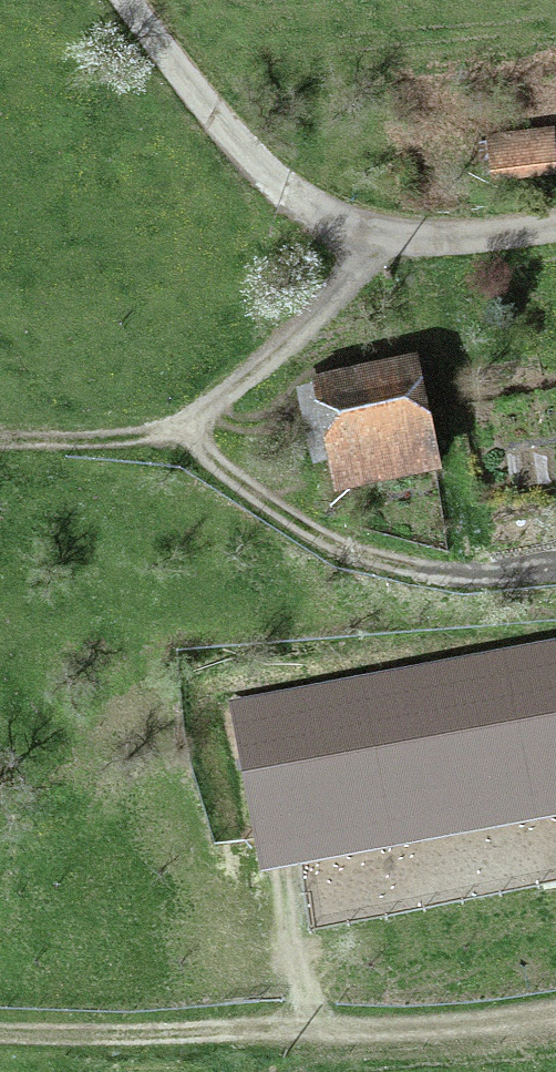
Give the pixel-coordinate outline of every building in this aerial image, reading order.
[(488,143),(490,180),(555,177),(555,140),(488,143)] [(407,385),(323,405),(343,488),(428,468),(407,385)] [(237,712),(261,855),(555,804),(555,657),(237,712)]
